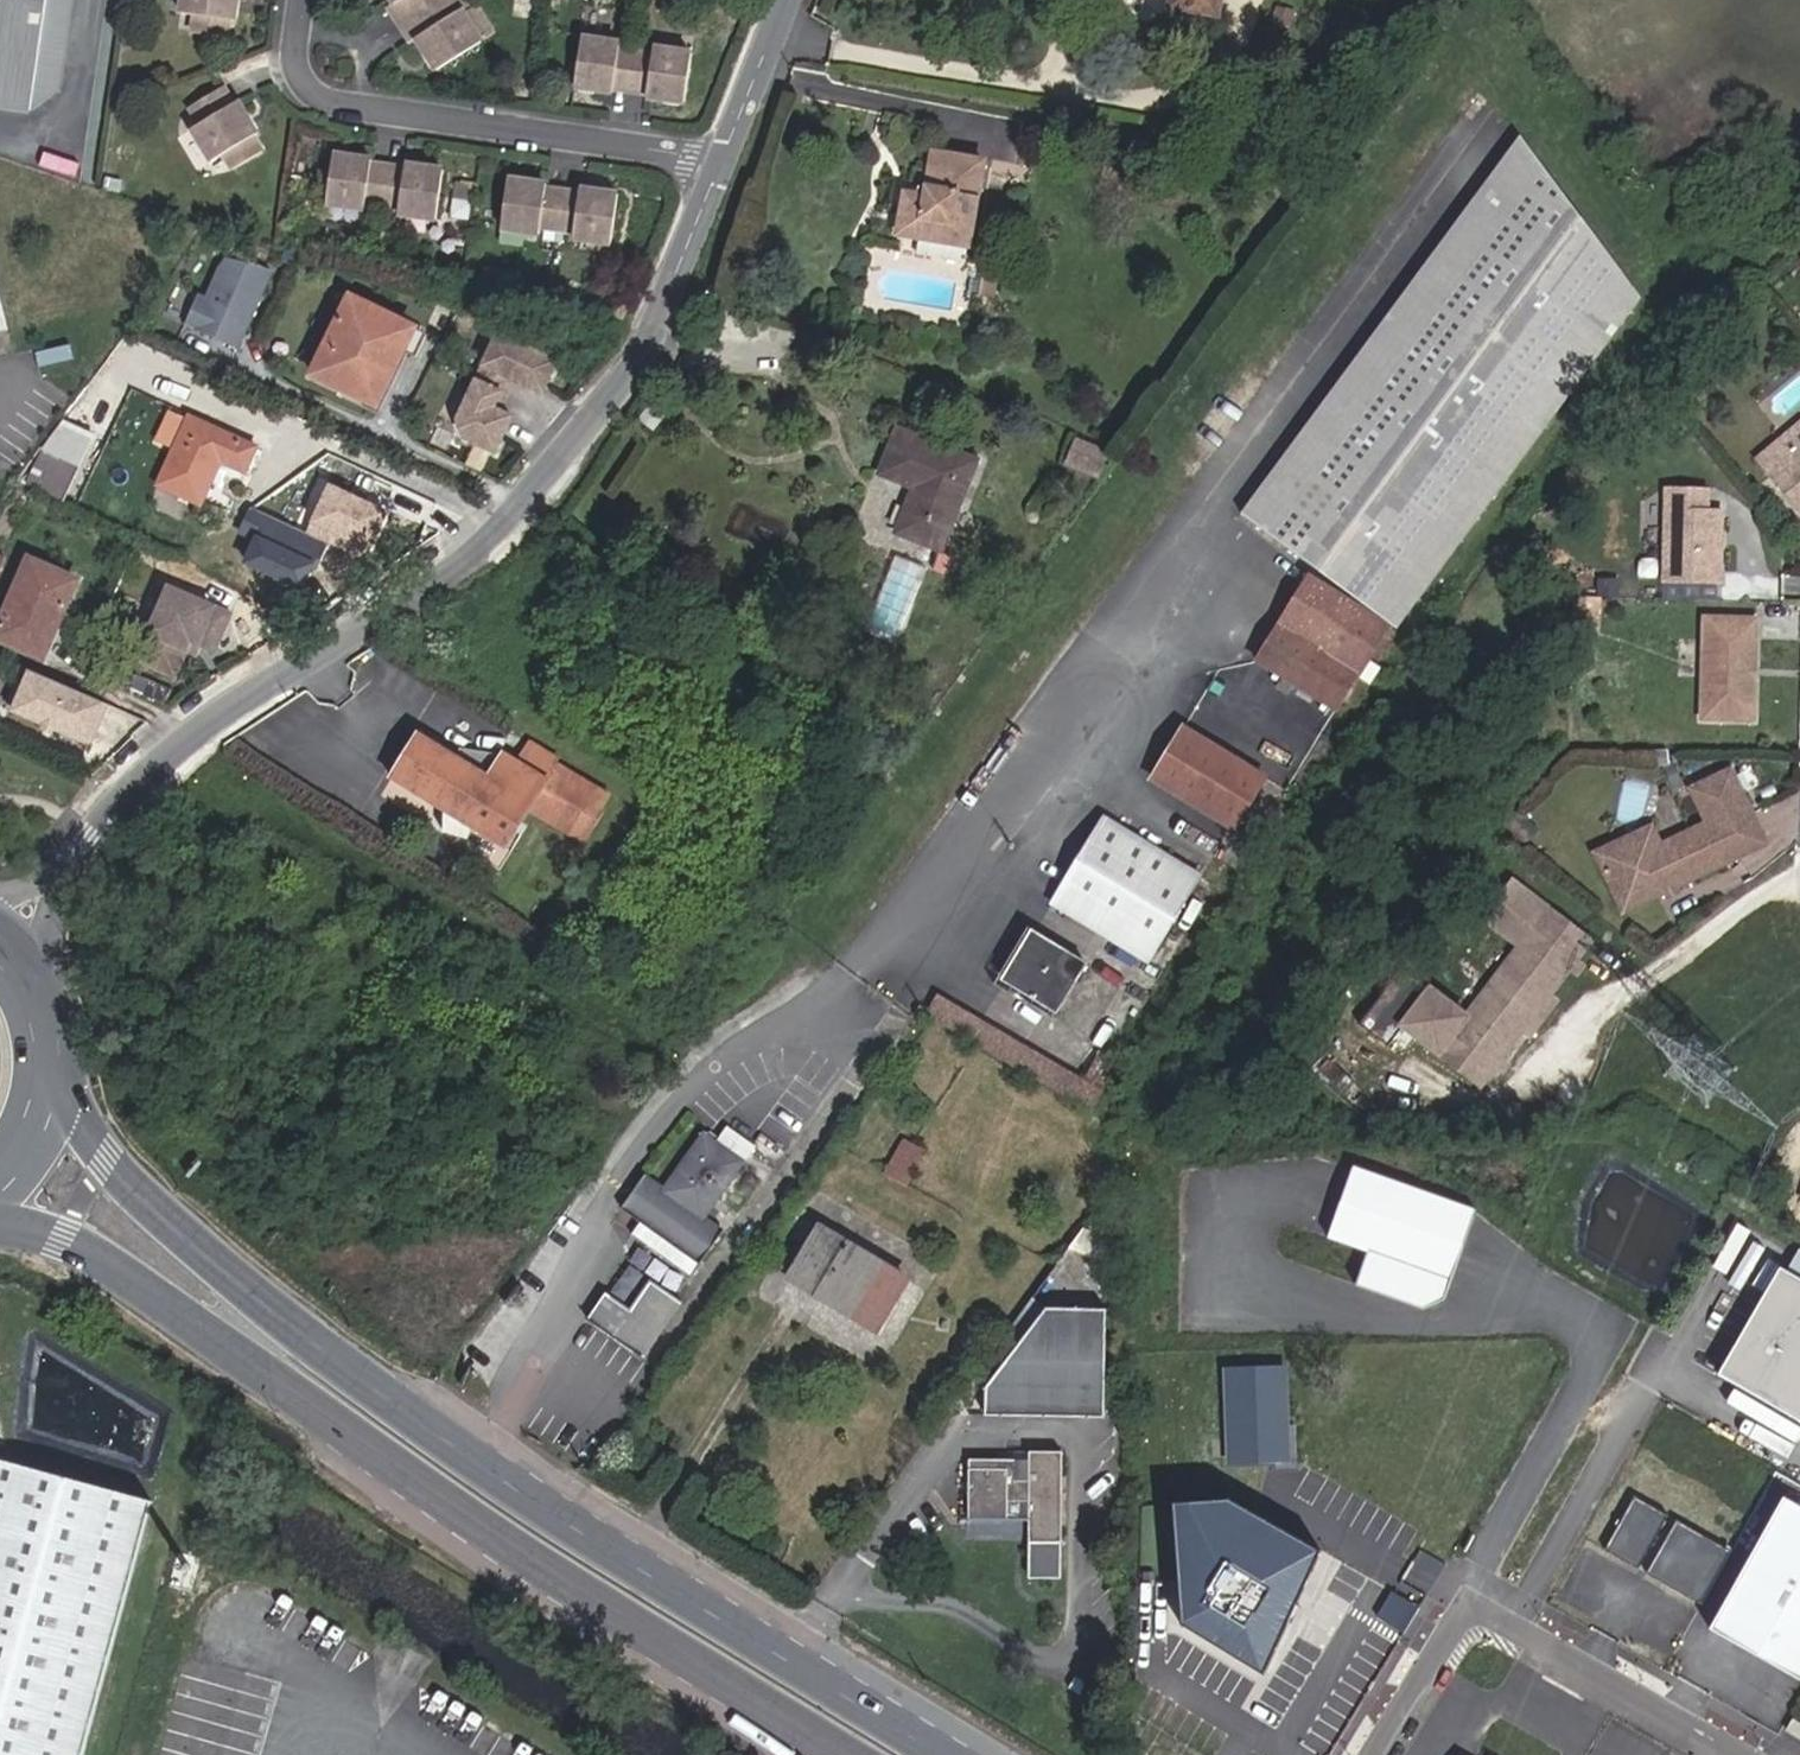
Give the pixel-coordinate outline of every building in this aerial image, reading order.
[(25,122),(52,102),(67,0),(0,0),(0,118),(25,122)] [(181,9),(195,10),(193,28),(227,33),(229,15),(234,16),(236,0),(183,0),(181,9)] [(396,1),(391,4),(402,22),(438,0),(396,0),(396,1)] [(468,0),(438,0),(402,22),(413,40),(418,37),(437,69),(482,41),(463,10),(471,5),(468,0)] [(1219,0),(1172,0),(1170,6),(1217,15),(1219,0)] [(621,51),(622,45),(584,39),(577,88),(615,94),(615,89),(632,92),(638,54),(621,51)] [(656,49),(655,56),(638,54),(632,92),(649,94),(649,99),(686,104),(693,55),(656,49)] [(238,102),(234,104),(224,87),(191,107),(201,124),(193,129),(213,162),(225,155),(234,170),(263,153),(254,137),(258,135),(238,102)] [(1397,630),(1641,300),(1520,136),(1240,514),(1397,630)] [(968,247),(983,161),(933,153),(927,188),(926,197),(917,195),(905,193),(897,235),(918,238),(968,247)] [(372,166),(373,159),(336,154),(329,203),(366,208),(367,204),(384,207),(389,169),(372,166)] [(407,164),(406,171),(389,169),(384,207),(401,209),(400,213),(438,219),(445,170),(407,164)] [(548,185),(510,179),(503,228),(540,234),(541,230),(558,232),(564,194),(547,192),(548,185)] [(926,197),(927,188),(918,187),(917,195),(926,197)] [(582,190),(581,197),(564,194),(558,232),(575,235),(574,239),(612,245),(619,196),(582,190)] [(331,208),(330,221),(363,224),(364,211),(331,208)] [(966,262),(968,247),(918,238),(916,253),(966,262)] [(198,291),(185,324),(239,348),(275,269),(223,254),(206,294),(198,291)] [(994,299),(997,279),(981,277),(978,296),(994,299)] [(9,323),(0,290),(0,326),(9,323)] [(375,405),(413,327),(347,296),(310,374),(375,405)] [(610,299),(605,321),(618,324),(627,304),(610,299)] [(495,410),(509,378),(537,391),(552,359),(492,333),(454,418),(460,437),(491,451),(507,415),(495,410)] [(653,432),(674,405),(658,393),(637,419),(653,432)] [(167,411),(154,440),(174,449),(188,420),(167,411)] [(189,417),(188,420),(174,449),(158,484),(200,505),(220,464),(243,473),(255,447),(189,417)] [(43,449),(26,484),(63,501),(93,436),(64,422),(43,449)] [(1775,444),(1789,460),(1769,477),(1799,512),(1799,422),(1775,444)] [(941,551),(976,461),(898,430),(880,475),(914,489),(897,534),(941,551)] [(1098,476),(1106,455),(1075,442),(1067,463),(1098,476)] [(1769,477),(1789,460),(1775,444),(1755,460),(1769,477)] [(360,555),(382,510),(324,482),(302,528),(360,555)] [(1720,584),(1723,512),(1708,512),(1708,490),(1665,490),(1663,582),(1720,584)] [(898,555),(869,627),(901,640),(930,568),(898,555)] [(42,656),(75,580),(30,560),(0,627),(0,638),(42,656)] [(1336,711),(1389,627),(1309,576),(1256,662),(1336,711)] [(171,672),(187,637),(212,648),(228,613),(169,586),(136,656),(171,672)] [(1597,626),(1598,598),(1570,597),(1570,625),(1597,626)] [(1754,722),(1757,619),(1704,618),(1701,720),(1754,722)] [(90,743),(106,705),(24,670),(8,708),(90,743)] [(492,769),(421,726),(391,775),(447,808),(447,831),(473,832),(473,825),(511,848),(531,814),(584,846),(616,794),(559,759),(562,754),(530,735),(519,753),(507,745),(492,769)] [(1261,781),(1188,728),(1151,780),(1229,831),(1261,781)] [(1753,813),(1731,769),(1689,789),(1706,823),(1711,834),(1753,813)] [(1676,888),(1768,844),(1753,813),(1711,834),(1706,823),(1660,845),(1652,826),(1593,853),(1623,914),(1665,893),(1676,888)] [(1188,878),(1103,830),(1056,906),(1141,955),(1188,878)] [(1570,968),(1575,962),(1590,942),(1512,883),(1484,919),(1520,946),(1492,983),(1543,1020),(1556,1003),(1548,997),(1570,968)] [(1667,898),(1678,893),(1676,888),(1665,893),(1667,898)] [(1084,965),(1030,933),(1001,981),(1055,1012),(1062,1001),(1073,1007),(1085,987),(1075,981),(1084,965)] [(1582,968),(1575,962),(1570,968),(1578,974),(1582,968)] [(1500,1059),(1522,1031),(1530,1036),(1543,1020),(1492,983),(1467,1017),(1402,968),(1359,1024),(1389,1047),(1404,1026),(1481,1085),(1495,1066),(1500,1059)] [(1083,1082),(938,997),(927,1015),(1090,1110),(1107,1081),(1100,1077),(1108,1063),(1105,1062),(1108,1057),(1100,1052),(1083,1082)] [(1503,1072),(1508,1065),(1500,1059),(1495,1066),(1503,1072)] [(703,1218),(754,1147),(728,1129),(717,1144),(703,1135),(663,1192),(644,1178),(622,1209),(641,1223),(694,1260),(699,1264),(722,1232),(703,1218)] [(907,1185),(925,1154),(904,1142),(886,1174),(907,1185)] [(1479,1212),(1355,1168),(1344,1199),(1330,1239),(1369,1253),(1356,1288),(1423,1312),(1446,1302),(1479,1212)] [(694,1260),(641,1223),(628,1241),(681,1278),(694,1260)] [(889,1300),(902,1277),(819,1228),(788,1278),(855,1317),(871,1290),(889,1300)] [(1113,1268),(1113,1243),(1081,1230),(1068,1248),(1113,1268)] [(1778,1272),(1716,1379),(1799,1428),(1799,1284),(1778,1272)] [(643,1358),(681,1302),(650,1280),(630,1310),(605,1293),(587,1320),(643,1358)] [(872,1327),(889,1300),(871,1290),(855,1317),(872,1327)] [(1013,1353),(1047,1308),(1032,1298),(998,1342),(1013,1353)] [(987,1394),(987,1422),(1106,1421),(1104,1312),(1046,1312),(987,1394)] [(1283,1368),(1227,1370),(1230,1460),(1286,1458),(1283,1368)] [(1061,1579),(1062,1452),(1029,1452),(1029,1460),(1015,1460),(969,1460),(968,1520),(1028,1520),(1028,1579),(1061,1579)] [(1029,1460),(1029,1452),(1015,1452),(1015,1460),(1029,1460)] [(0,1466),(0,1754),(86,1754),(154,1507),(0,1466)] [(1640,1569),(1671,1516),(1637,1497),(1607,1550),(1640,1569)] [(1231,1501),(1174,1504),(1186,1629),(1265,1678),(1321,1555),(1231,1501)] [(1783,1502),(1708,1637),(1799,1688),(1799,1511),(1783,1502)] [(1703,1605),(1733,1552),(1678,1521),(1648,1574),(1703,1605)] [(1795,1719),(1787,1731),(1799,1739),(1799,1722),(1795,1719)]
